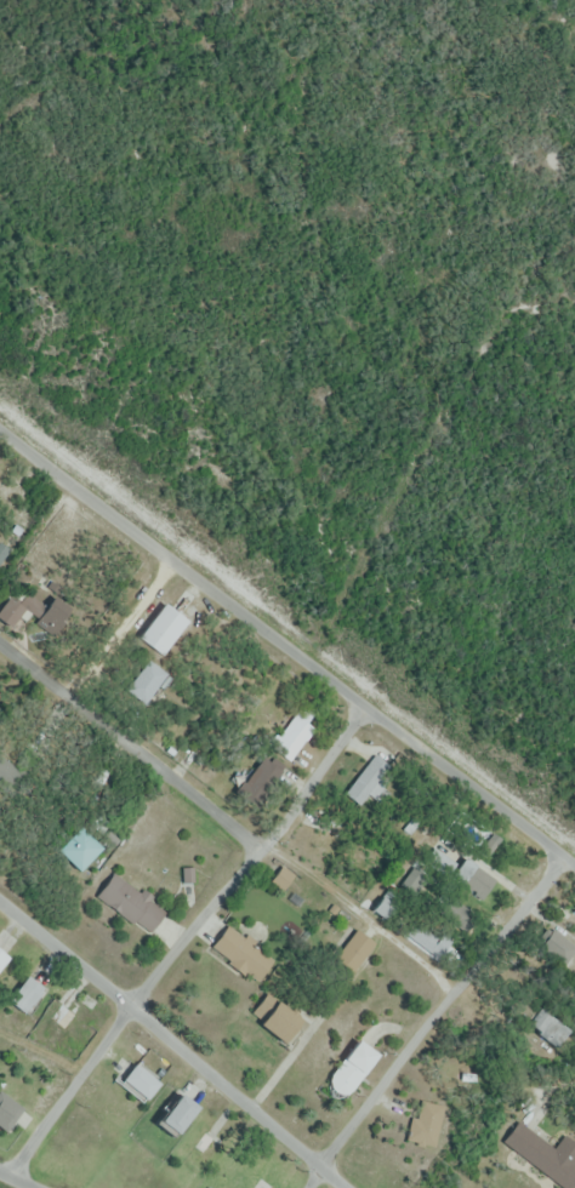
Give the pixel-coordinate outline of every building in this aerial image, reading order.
[(15,583),(0,604),(0,621),(9,627),(21,610),(53,633),(70,609),(50,595),(44,603),(15,583)] [(167,675),(147,659),(124,688),(143,704),(167,675)] [(316,723),(297,708),(270,743),(289,758),(316,723)] [(27,773),(0,753),(0,783),(13,792),(27,773)] [(374,797),(394,769),(373,754),(343,796),(358,807),(368,793),(374,797)] [(284,771),(261,755),(235,791),(258,807),(284,771)] [(53,847),(76,870),(99,847),(76,824),(53,847)] [(429,857),(470,896),(486,879),(445,840),(429,857)] [(293,874),(282,866),(271,879),(282,888),(293,874)] [(165,908),(113,871),(97,893),(149,931),(165,908)] [(256,981),(273,958),(226,924),(209,947),(256,981)] [(374,943),(356,928),(331,960),(349,975),(374,943)] [(43,987),(27,974),(6,1001),(23,1014),(43,987)] [(300,1017),(265,992),(247,1016),(282,1041),(300,1017)] [(79,1042),(92,1026),(60,1000),(47,1016),(79,1042)] [(569,1028),(539,1006),(526,1024),(557,1046),(569,1028)] [(323,1084),(344,1098),(374,1052),(353,1038),(323,1084)] [(120,1079),(143,1099),(158,1083),(134,1062),(120,1079)] [(3,1132),(22,1109),(0,1092),(0,1130),(3,1132)] [(444,1106),(418,1099),(407,1140),(433,1147),(444,1106)] [(565,1187),(569,1187),(574,1180),(574,1164),(574,1163),(574,1161),(574,1142),(564,1134),(554,1147),(518,1120),(502,1140),(565,1187)] [(222,1139),(205,1127),(180,1162),(198,1174),(222,1139)] [(263,1178),(254,1187),(273,1187),(274,1187),(263,1178)]
